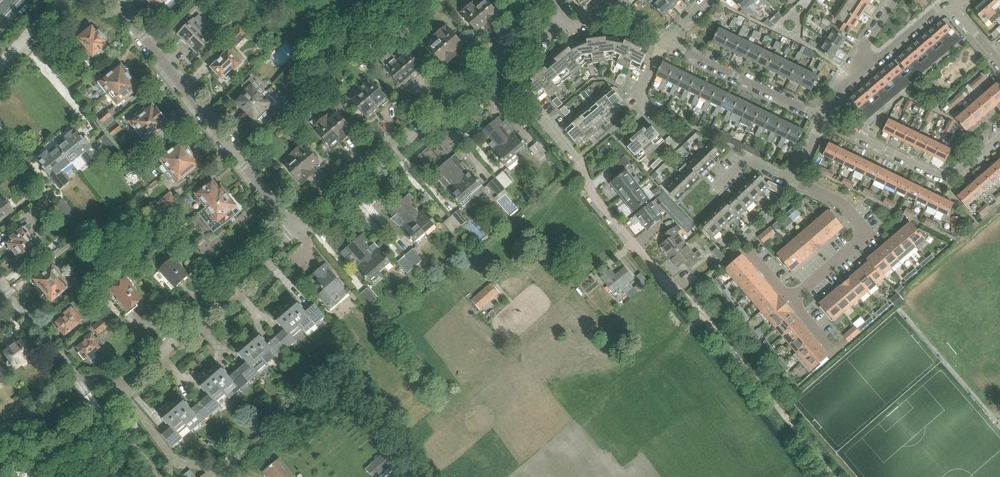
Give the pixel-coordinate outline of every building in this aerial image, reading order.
[(148,7),(151,4),(159,12),(166,6),(170,10),(177,3),(173,0),(142,0),(148,7)] [(658,3),(655,0),(651,0),(649,1),(654,6),(654,7),(664,17),(672,9),(664,0),(661,0),(658,3)] [(681,1),(680,0),(664,0),(672,9),(681,1)] [(754,4),(750,0),(737,0),(735,2),(745,12),(754,4)] [(767,0),(765,0),(762,2),(768,8),(772,5),(767,0)] [(870,4),(864,0),(849,0),(848,2),(865,12),(870,4)] [(999,8),(992,0),(985,0),(982,3),(992,14),(995,18),(998,15),(995,12),(999,8)] [(484,2),(475,10),(487,24),(490,27),(500,19),(485,2),(484,2)] [(859,21),(865,12),(848,2),(842,10),(859,21)] [(992,20),(995,18),(992,14),(982,3),(974,10),(984,21),(989,17),(992,20)] [(472,6),(462,15),(477,31),(487,24),(475,10),(472,6)] [(854,29),(859,21),(842,10),(837,19),(841,21),(847,25),(854,29)] [(203,28),(208,23),(199,15),(195,20),(194,19),(179,35),(188,44),(203,28)] [(826,31),(832,23),(824,18),(821,23),(822,23),(819,27),(826,31)] [(843,32),(847,25),(841,21),(838,27),(837,28),(843,32)] [(942,21),(934,27),(942,37),(952,48),(957,44),(962,40),(956,33),(955,34),(951,37),(947,33),(949,31),(950,31),(942,21)] [(360,28),(354,22),(349,27),(355,33),(360,28)] [(837,28),(838,27),(832,23),(826,31),(832,35),(828,41),(840,49),(847,38),(841,35),(843,32),(837,28)] [(247,35),(239,27),(228,38),(236,46),(247,35)] [(371,36),(375,33),(369,27),(365,30),(371,36)] [(452,53),(462,44),(446,27),(437,36),(440,40),(452,53),(455,57),(452,53)] [(939,40),(943,44),(938,48),(945,55),(948,52),(952,48),(942,37),(934,27),(926,34),(934,43),(939,40)] [(203,28),(188,44),(197,53),(213,38),(203,28)] [(730,34),(726,32),(720,29),(713,42),(724,47),(730,34)] [(103,56),(109,51),(104,45),(106,43),(99,35),(97,37),(92,30),(88,34),(84,33),(80,36),(79,41),(93,59),(101,53),(103,56)] [(741,40),(744,35),(740,33),(738,38),(730,34),(724,47),(735,52),(741,40)] [(937,61),(941,57),(941,58),(945,55),(938,48),(935,51),(931,46),(934,43),(926,34),(918,40),(927,50),(937,61)] [(612,57),(615,40),(606,38),(605,36),(587,38),(587,40),(578,44),(585,60),(592,59),(592,63),(606,62),(605,58),(612,57)] [(735,52),(746,58),(752,45),(755,40),(751,38),(749,43),(741,40),(735,52)] [(306,43),(301,39),(293,49),(298,53),(306,43)] [(639,70),(648,52),(642,49),(643,47),(626,39),(625,41),(615,40),(612,57),(619,60),(617,63),(629,69),(631,66),(639,70)] [(445,66),(455,57),(452,53),(440,40),(429,49),(445,66)] [(918,40),(911,47),(919,56),(924,52),(928,57),(924,61),(930,67),(933,64),(937,61),(927,50),(918,40)] [(833,59),(840,49),(828,41),(821,51),(833,59)] [(757,63),(763,50),(766,45),(762,43),(759,48),(752,45),(746,58),(757,63)] [(580,64),(585,60),(578,44),(569,48),(568,46),(553,58),(555,60),(550,64),(562,79),(569,73),(572,76),(582,67),(580,64)] [(916,59),(919,56),(911,47),(903,54),(911,63),(922,74),(926,70),(930,67),(924,61),(920,64),(916,59)] [(242,65),(246,61),(235,50),(214,70),(215,72),(213,75),(219,80),(221,78),(224,81),(225,79),(228,83),(238,73),(237,72),(243,66),(242,65)] [(768,69),(774,56),(763,50),(757,63),(768,69)] [(911,70),(907,74),(913,82),(917,78),(922,74),(911,63),(903,54),(897,59),(905,69),(905,68),(907,66),(911,70)] [(423,73),(422,72),(407,55),(398,64),(394,59),(398,64),(410,78),(413,81),(423,73)] [(398,64),(394,59),(391,56),(381,64),(384,68),(400,86),(410,78),(398,64)] [(779,74),(785,61),(774,56),(768,69),(779,74)] [(785,61),(779,74),(790,79),(797,66),(785,61)] [(333,62),(328,67),(332,72),(338,68),(333,62)] [(894,62),(886,68),(894,77),(904,89),(909,85),(913,82),(907,74),(902,78),(899,73),(901,71),(901,72),(902,71),(894,62)] [(668,81),(674,68),(663,63),(657,76),(664,79),(659,89),(663,91),(668,81)] [(556,85),(562,79),(550,64),(545,68),(544,66),(538,71),(530,79),(531,80),(526,85),(538,99),(545,93),(548,96),(558,88),(556,85)] [(801,84),(807,71),(797,66),(790,79),(801,84)] [(103,81),(95,87),(103,98),(108,94),(109,95),(130,78),(130,77),(129,77),(131,76),(130,75),(130,74),(128,70),(126,71),(126,70),(124,71),(121,67),(116,71),(116,70),(103,81)] [(678,87),(685,74),(674,68),(668,81),(675,85),(670,94),(674,96),(678,87)] [(891,81),(895,85),(890,89),(896,96),(900,93),(900,92),(904,89),(894,77),(886,68),(878,74),(887,84),(891,81)] [(819,77),(821,72),(817,70),(815,75),(807,71),(801,84),(812,90),(819,77)] [(689,92),(696,79),(685,74),(678,87),(685,90),(681,100),(685,101),(689,92)] [(878,74),(871,81),(879,90),(889,102),(893,98),(893,99),(896,96),(890,89),(887,92),(883,87),(887,84),(878,74)] [(625,78),(625,77),(620,75),(616,82),(622,85),(625,78)] [(976,81),(979,84),(985,79),(982,75),(976,81)] [(238,101),(237,102),(247,112),(263,95),(266,92),(261,87),(260,86),(260,84),(257,81),(253,81),(249,77),(240,87),(245,92),(237,100),(238,101)] [(130,78),(109,95),(114,102),(112,103),(116,108),(122,104),(135,94),(135,93),(139,90),(136,85),(138,83),(134,78),(131,79),(130,78)] [(700,97),(706,84),(696,79),(689,92),(696,95),(691,105),(695,107),(700,97)] [(375,108),(385,99),(369,81),(359,90),(362,94),(375,108),(378,112),(375,108)] [(885,105),(889,102),(879,90),(871,81),(864,87),(872,97),(876,93),(880,98),(876,101),(882,108),(885,105)] [(973,89),(979,84),(976,81),(970,86),(973,89)] [(711,102),(717,89),(706,84),(700,97),(707,100),(702,110),(706,112),(711,102)] [(999,102),(999,87),(998,84),(987,93),(997,105),(999,102)] [(864,87),(856,94),(864,103),(873,115),(878,111),(882,108),(876,101),(872,104),(868,100),(872,97),(864,87)] [(722,108),(728,95),(717,89),(711,102),(718,106),(713,115),(717,117),(722,108)] [(626,105),(617,95),(613,90),(606,96),(604,93),(593,102),(596,105),(589,111),(601,126),(606,122),(608,123),(622,111),(621,109),(626,105)] [(955,98),(959,102),(965,97),(962,93),(955,98)] [(987,114),(997,105),(987,93),(977,102),(987,114)] [(369,120),(378,112),(375,108),(362,94),(353,102),(369,120)] [(857,110),(857,109),(859,107),(863,112),(859,115),(859,116),(865,123),(869,119),(873,115),(864,103),(856,94),(848,100),(857,110)] [(263,95),(247,112),(256,121),(267,111),(268,112),(274,106),(277,103),(271,97),(268,100),(263,95)] [(728,122),(732,113),(739,100),(728,95),(722,108),(729,111),(724,121),(728,122)] [(563,104),(562,103),(557,97),(553,101),(558,108),(563,104)] [(953,107),(959,102),(955,98),(949,104),(953,107)] [(738,128),(750,105),(739,100),(732,113),(740,116),(735,126),(738,128)] [(85,104),(89,110),(93,107),(89,101),(85,104)] [(977,122),(987,114),(977,102),(967,111),(977,122)] [(750,105),(741,123),(748,127),(746,131),(749,133),(754,123),(760,110),(750,105)] [(139,134),(161,116),(161,115),(161,114),(161,112),(159,109),(157,109),(157,108),(155,109),(153,106),(147,110),(147,109),(134,120),(129,124),(133,128),(135,127),(139,134)] [(570,113),(566,107),(565,106),(560,110),(565,117),(570,113)] [(112,116),(107,110),(98,118),(103,124),(112,116)] [(760,138),(765,128),(771,115),(760,110),(754,123),(761,127),(756,136),(760,138)] [(597,129),(601,126),(589,111),(582,116),(580,113),(569,122),(572,125),(565,131),(577,146),(582,142),(584,143),(598,131),(597,129)] [(967,132),(977,122),(967,111),(956,120),(967,132)] [(324,120),(325,120),(320,114),(310,122),(315,128),(313,130),(330,146),(339,139),(342,143),(344,142),(324,120)] [(775,134),(782,121),(771,115),(765,128),(772,132),(767,142),(771,143),(775,134)] [(164,132),(170,128),(166,123),(168,121),(164,116),(162,118),(161,116),(139,134),(144,140),(143,141),(147,146),(151,142),(152,143),(164,133),(164,132)] [(324,120),(344,142),(353,134),(337,116),(328,124),(325,120),(324,120)] [(490,126),(516,156),(527,146),(516,132),(515,132),(507,121),(504,124),(499,118),(490,126)] [(104,128),(108,132),(109,132),(113,137),(122,129),(115,120),(104,128)] [(894,137),(900,125),(889,120),(884,132),(894,137)] [(782,149),(786,139),(793,126),(782,121),(775,134),(783,137),(778,147),(782,149)] [(655,145),(662,139),(650,124),(644,129),(643,127),(629,139),(630,141),(625,145),(637,160),(644,154),(647,157),(657,148),(655,145)] [(904,142),(910,130),(900,125),(894,137),(904,142)] [(490,126),(479,135),(485,141),(489,137),(493,142),(489,146),(494,151),(492,152),(505,166),(508,169),(519,159),(516,156),(490,126)] [(793,154),(797,144),(804,131),(793,126),(786,139),(793,142),(789,152),(793,154)] [(915,147),(920,135),(910,130),(904,142),(915,147)] [(66,140),(57,147),(72,165),(81,158),(89,167),(100,159),(94,152),(78,131),(75,133),(74,131),(65,139),(66,140)] [(925,152),(931,140),(920,135),(915,147),(925,152)] [(679,146),(678,146),(670,137),(665,141),(671,147),(667,151),(670,155),(679,146)] [(165,143),(162,139),(155,145),(158,149),(165,143)] [(935,157),(941,145),(931,140),(925,152),(935,157)] [(702,149),(715,161),(723,154),(710,141),(702,149)] [(530,149),(540,160),(547,153),(538,142),(530,149)] [(164,158),(159,161),(163,167),(165,165),(170,171),(170,172),(192,155),(191,154),(191,153),(190,152),(191,150),(189,148),(188,148),(187,146),(186,147),(182,143),(177,147),(176,147),(164,157),(164,158)] [(834,160),(840,148),(829,143),(824,155),(834,160)] [(952,150),(951,150),(941,145),(935,157),(946,162),(952,150)] [(39,161),(37,163),(53,183),(57,180),(60,184),(67,178),(63,173),(72,165),(57,147),(56,148),(55,147),(48,153),(49,154),(44,158),(42,155),(38,159),(39,161)] [(308,174),(318,164),(302,147),(293,156),(296,160),(312,178),(308,174)] [(844,165),(850,153),(840,148),(834,160),(844,165)] [(707,169),(715,161),(702,149),(695,156),(707,169)] [(141,150),(130,159),(135,165),(140,161),(146,156),(141,150)] [(855,170),(860,158),(850,153),(844,165),(855,170)] [(170,172),(164,177),(170,184),(175,180),(179,184),(183,181),(183,182),(196,172),(195,171),(201,167),(197,162),(199,160),(195,155),(193,156),(192,155),(170,172)] [(455,156),(444,165),(470,195),(473,198),(474,200),(480,195),(479,194),(485,189),(456,155),(455,156)] [(699,176),(707,169),(695,156),(687,163),(699,176)] [(654,169),(663,161),(660,158),(651,166),(654,169)] [(865,175),(871,163),(860,158),(855,170),(865,175)] [(302,185),(312,178),(296,160),(286,167),(302,185)] [(140,161),(135,165),(141,173),(146,168),(140,161)] [(701,178),(699,176),(687,163),(686,164),(688,166),(681,173),(693,185),(701,178)] [(875,181),(881,168),(871,163),(865,175),(875,181)] [(6,176),(12,171),(6,164),(0,169),(0,173),(4,178),(6,176)] [(444,165),(433,175),(447,191),(459,205),(462,208),(473,198),(470,195),(444,165)] [(999,178),(999,175),(993,167),(984,174),(993,184),(999,178)] [(885,186),(891,173),(881,168),(875,181),(885,186)] [(6,176),(10,182),(18,176),(14,170),(12,171),(6,176)] [(496,178),(506,189),(514,183),(504,171),(496,178)] [(627,171),(611,183),(622,197),(638,185),(627,171)] [(685,193),(693,185),(681,173),(673,180),(685,193)] [(896,191),(901,178),(891,173),(885,186),(896,191)] [(766,183),(761,178),(757,174),(749,181),(761,194),(768,188),(770,189),(782,196),(785,189),(768,181),(766,183)] [(984,192),(993,184),(984,174),(976,182),(984,192)] [(498,196),(506,189),(496,178),(488,184),(498,196)] [(906,196),(912,183),(901,178),(896,191),(906,196)] [(677,201),(685,193),(673,180),(665,188),(677,201)] [(754,201),(761,194),(749,181),(742,188),(754,201)] [(975,199),(984,192),(976,182),(967,190),(975,199)] [(199,214),(225,194),(223,190),(220,192),(212,183),(196,195),(197,197),(197,199),(200,202),(201,202),(206,208),(199,213),(199,214)] [(916,201),(922,189),(912,183),(906,196),(916,201)] [(638,185),(622,197),(633,212),(649,200),(638,185)] [(746,209),(754,201),(742,188),(734,196),(746,209)] [(927,206),(933,194),(922,189),(916,201),(927,206)] [(667,210),(675,203),(663,190),(656,196),(662,202),(661,204),(667,210)] [(966,207),(975,199),(967,190),(958,197),(966,207)] [(167,206),(176,198),(171,193),(162,200),(167,206)] [(237,206),(235,207),(225,194),(199,214),(214,233),(241,212),(237,206)] [(937,211),(943,199),(933,194),(927,206),(937,211)] [(410,195),(399,204),(425,234),(436,224),(425,210),(419,215),(411,205),(415,200),(410,195)] [(738,216),(746,209),(734,196),(726,204),(738,216)] [(170,210),(179,203),(176,198),(167,206),(170,210)] [(6,205),(1,199),(0,199),(0,221),(12,212),(6,205)] [(56,205),(64,215),(69,221),(76,215),(63,199),(56,205)] [(955,204),(953,204),(943,199),(937,211),(944,215),(942,220),(947,223),(953,222),(954,222),(954,218),(954,212),(951,211),(955,204)] [(738,216),(726,204),(724,202),(716,210),(729,222),(736,215),(737,217),(738,216)] [(642,224),(647,230),(659,221),(653,214),(657,211),(652,204),(650,206),(647,203),(634,213),(639,220),(637,221),(641,225),(642,224)] [(64,215),(56,205),(55,204),(49,210),(56,219),(57,218),(58,219),(64,215)] [(399,204),(388,213),(393,218),(391,220),(400,228),(401,227),(402,229),(401,230),(413,243),(425,234),(399,204)] [(451,217),(461,228),(468,222),(458,210),(451,217)] [(721,230),(729,222),(716,210),(709,217),(721,230)] [(836,230),(843,224),(831,210),(820,220),(833,235),(837,231),(836,230)] [(70,221),(69,221),(64,215),(58,219),(64,226),(70,221)] [(453,235),(461,228),(451,217),(443,223),(453,235)] [(713,238),(721,230),(709,217),(700,225),(713,238)] [(954,222),(953,222),(953,232),(961,232),(961,217),(954,218),(954,222)] [(825,242),(833,235),(820,220),(812,227),(825,242)] [(10,243),(7,245),(14,253),(15,254),(31,241),(35,238),(29,231),(31,229),(28,225),(24,229),(10,239),(11,241),(9,242),(10,243)] [(677,234),(682,230),(678,225),(673,229),(673,228),(665,235),(669,239),(661,246),(670,257),(685,244),(677,234)] [(926,243),(923,239),(916,231),(911,225),(907,229),(906,228),(901,232),(914,247),(918,251),(926,243)] [(821,245),(825,242),(812,227),(803,234),(817,249),(821,245)] [(763,243),(775,233),(770,228),(759,238),(763,243)] [(923,239),(929,234),(919,229),(916,231),(923,239)] [(906,254),(914,247),(901,232),(893,239),(906,254)] [(375,243),(369,248),(365,244),(369,240),(364,234),(353,243),(379,273),(391,263),(379,249),(375,243)] [(812,253),(817,249),(803,234),(795,241),(808,256),(812,253)] [(898,261),(906,254),(893,239),(885,246),(898,261)] [(31,241),(15,254),(21,262),(24,260),(24,261),(26,259),(27,261),(41,251),(37,245),(35,247),(31,241)] [(800,263),(808,256),(795,241),(787,248),(800,263)] [(368,282),(379,273),(353,243),(343,253),(348,258),(353,254),(361,264),(356,269),(368,282)] [(698,251),(694,255),(685,244),(670,257),(678,268),(686,261),(690,266),(698,260),(697,259),(702,256),(698,251)] [(194,245),(184,253),(195,267),(205,259),(194,245)] [(890,268),(898,261),(885,246),(877,253),(890,268)] [(796,267),(800,263),(787,248),(776,257),(788,271),(795,265),(796,267)] [(405,256),(415,267),(423,260),(413,249),(405,256)] [(725,256),(721,252),(716,256),(720,260),(725,256)] [(882,275),(890,268),(877,253),(869,259),(882,275)] [(408,274),(415,267),(405,256),(398,262),(408,274)] [(182,281),(188,276),(181,268),(183,267),(174,257),(156,274),(173,293),(184,283),(182,281)] [(744,262),(741,258),(740,257),(726,269),(734,278),(749,265),(745,261),(744,262)] [(884,277),(882,275),(869,259),(868,260),(870,262),(862,269),(875,284),(884,277)] [(326,264),(315,274),(319,279),(316,281),(324,290),(317,296),(330,311),(347,295),(342,290),(344,288),(329,271),(331,270),(326,264)] [(741,286),(756,273),(749,265),(734,278),(741,286)] [(36,281),(35,282),(40,288),(41,287),(44,291),(64,276),(68,273),(67,272),(63,275),(57,267),(55,267),(54,266),(35,280),(36,281)] [(631,300),(638,293),(630,283),(635,279),(625,268),(615,276),(611,270),(607,274),(606,272),(601,276),(602,277),(601,278),(614,293),(620,288),(631,300)] [(867,291),(875,284),(862,269),(854,276),(867,291)] [(64,276),(44,291),(47,295),(46,296),(51,302),(52,301),(53,302),(71,287),(71,286),(71,284),(70,283),(78,277),(72,270),(68,273),(64,276)] [(641,273),(637,276),(643,284),(648,281),(641,273)] [(748,294),(763,281),(756,273),(741,286),(748,294)] [(859,298),(867,291),(854,276),(850,279),(846,283),(859,298)] [(138,306),(136,304),(141,300),(132,289),(130,286),(132,285),(125,278),(112,289),(113,289),(108,294),(114,301),(126,316),(138,306)] [(755,303),(770,290),(763,281),(748,294),(755,303)] [(851,305),(859,298),(846,283),(841,287),(838,290),(851,305)] [(480,309),(499,293),(491,284),(472,300),(480,309)] [(350,295),(354,292),(349,287),(346,290),(350,295)] [(378,299),(368,288),(360,294),(370,306),(378,299)] [(758,314),(777,298),(770,290),(755,303),(762,311),(758,314)] [(842,312),(851,305),(838,290),(829,297),(842,312)] [(831,322),(842,312),(829,297),(825,301),(826,302),(819,308),(831,322)] [(282,305),(306,333),(324,316),(312,302),(303,310),(293,298),(284,307),(282,305)] [(782,300),(780,301),(777,298),(758,314),(765,323),(769,319),(786,305),(782,300)] [(305,333),(306,333),(282,305),(272,314),(284,327),(274,335),(287,349),(296,341),(290,334),(299,326),(305,333)] [(788,311),(790,310),(786,305),(769,319),(776,328),(792,314),(788,311)] [(66,318),(58,325),(61,328),(59,330),(64,337),(82,323),(76,316),(77,315),(72,308),(63,314),(66,318)] [(783,336),(799,323),(792,314),(776,328),(783,336)] [(98,332),(112,321),(107,315),(93,325),(98,332)] [(790,344),(806,331),(799,323),(783,336),(790,344)] [(848,342),(859,332),(855,327),(844,336),(848,342)] [(793,355),(813,339),(806,331),(790,344),(797,352),(793,355)] [(268,365),(287,349),(274,335),(265,342),(256,332),(246,340),(244,338),(268,365)] [(91,362),(98,356),(95,352),(100,348),(100,347),(104,344),(99,338),(97,339),(92,333),(85,339),(86,341),(78,348),(81,351),(78,353),(84,361),(87,359),(87,358),(91,362)] [(267,365),(268,365),(244,338),(234,346),(246,359),(236,367),(249,381),(258,373),(252,366),(261,358),(267,365)] [(2,352),(6,359),(11,368),(30,356),(25,349),(30,346),(25,339),(21,342),(20,340),(2,352)] [(801,364),(820,347),(813,339),(793,355),(801,364)] [(823,352),(822,350),(820,347),(801,364),(810,375),(828,359),(822,353),(823,352)] [(249,381),(236,367),(228,375),(218,364),(209,372),(207,370),(206,370),(230,398),(249,381)] [(229,398),(230,398),(206,370),(196,379),(207,392),(198,400),(211,414),(220,406),(214,399),(223,391),(229,398)] [(211,414),(198,400),(189,407),(180,397),(170,405),(168,403),(192,430),(211,414)] [(192,431),(192,430),(168,403),(159,411),(170,424),(161,432),(173,446),(182,438),(177,431),(186,424),(192,431)] [(385,468),(392,462),(385,453),(367,469),(374,476),(375,476),(385,468)] [(263,472),(262,473),(266,476),(292,476),(277,460),(263,472)]
